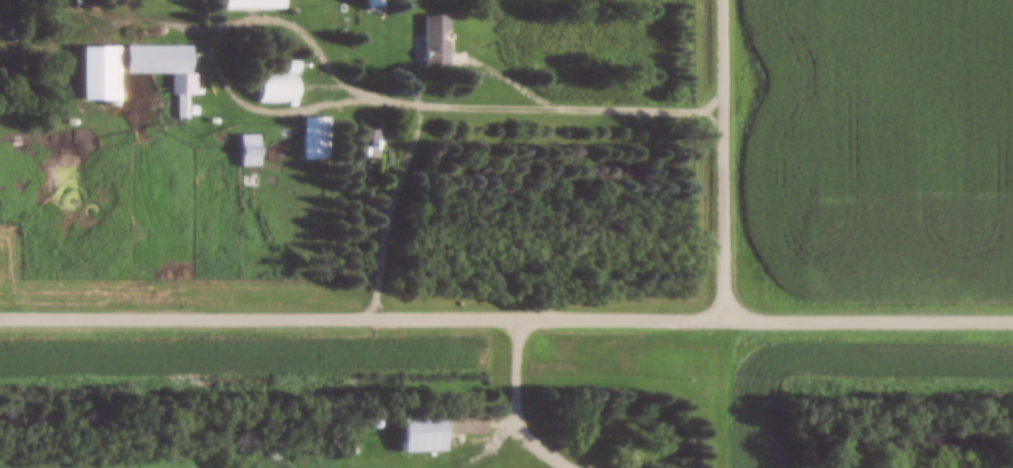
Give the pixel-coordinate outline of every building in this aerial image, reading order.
[(283,10),(283,0),(222,0),(222,10),(283,10)] [(365,10),(381,10),(381,0),(365,0),(365,10)] [(422,67),(447,67),(447,16),(422,16),(422,67)] [(118,100),(118,46),(80,46),(80,100),(118,100)] [(125,74),(170,74),(170,94),(180,94),(180,103),(184,103),(184,94),(191,94),(191,46),(125,46),(125,74)] [(257,75),(257,105),(296,105),(297,62),(285,62),(285,75),(257,75)] [(327,118),(301,118),(301,161),(327,161),(327,118)] [(359,133),(359,160),(380,160),(380,133),(359,133)] [(258,136),(238,136),(238,168),(258,168),(258,136)] [(446,412),(446,435),(485,435),(485,412),(446,412)] [(400,414),(401,452),(444,452),(444,413),(400,414)]
